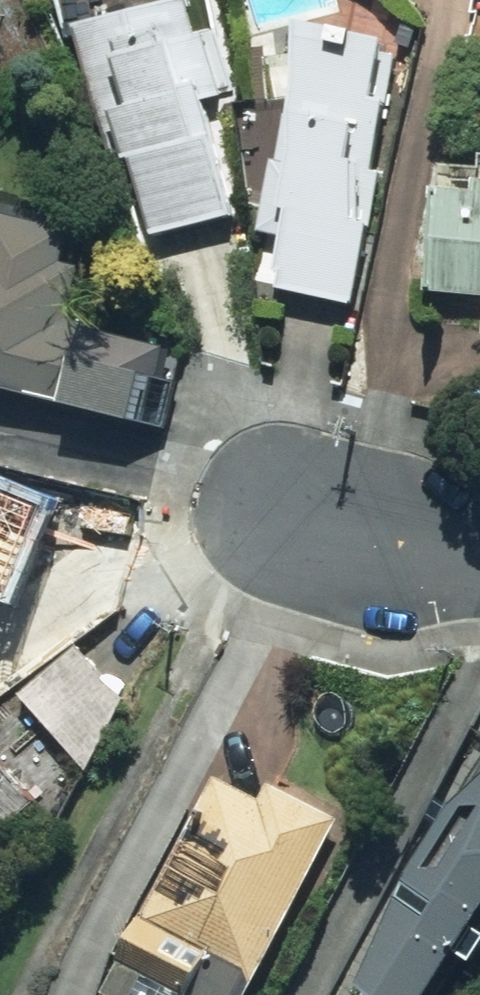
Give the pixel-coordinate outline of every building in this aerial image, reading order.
[(75,25),(119,164),(136,160),(151,230),(236,212),(212,98),(229,94),(209,0),(194,0),(75,25)] [(392,39),(301,31),(278,285),(369,293),(392,39)] [(435,185),(432,292),(479,294),(479,188),(435,185)] [(66,401),(86,323),(75,320),(89,264),(61,257),(68,229),(0,212),(0,384),(66,401)] [(38,503),(0,486),(0,585),(38,503)] [(24,696),(90,772),(128,701),(80,647),(24,696)] [(27,843),(13,830),(41,804),(0,759),(0,867),(27,843)] [(338,823),(227,766),(132,950),(219,994),(250,994),(338,823)] [(361,978),(378,994),(436,994),(479,926),(479,777),(361,978)]
